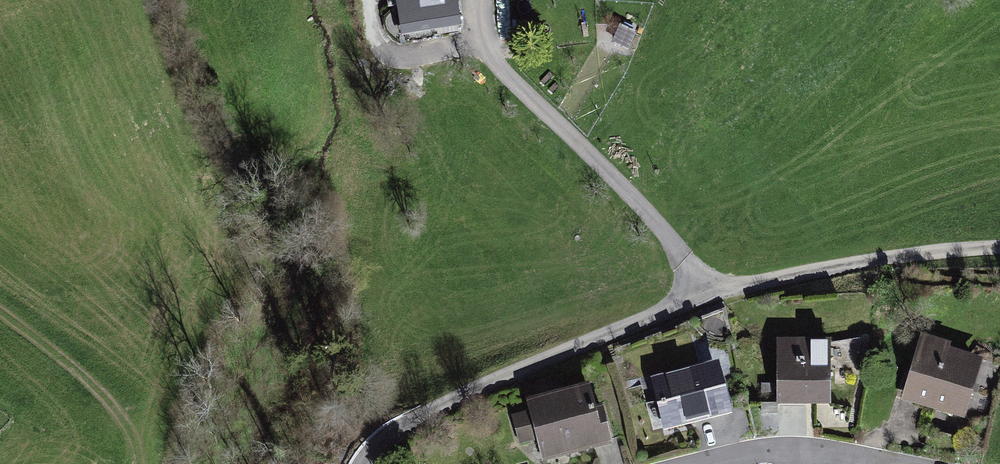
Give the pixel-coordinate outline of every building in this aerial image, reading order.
[(404,28),(456,20),(453,0),(400,0),(404,28)] [(991,365),(923,342),(901,403),(969,427),(991,365)] [(836,416),(836,351),(778,351),(779,417),(836,416)] [(730,414),(716,364),(650,383),(664,432),(730,414)] [(593,387),(524,404),(528,418),(511,422),(517,446),(533,441),(539,463),(551,463),(611,449),(597,395),(593,387)]
